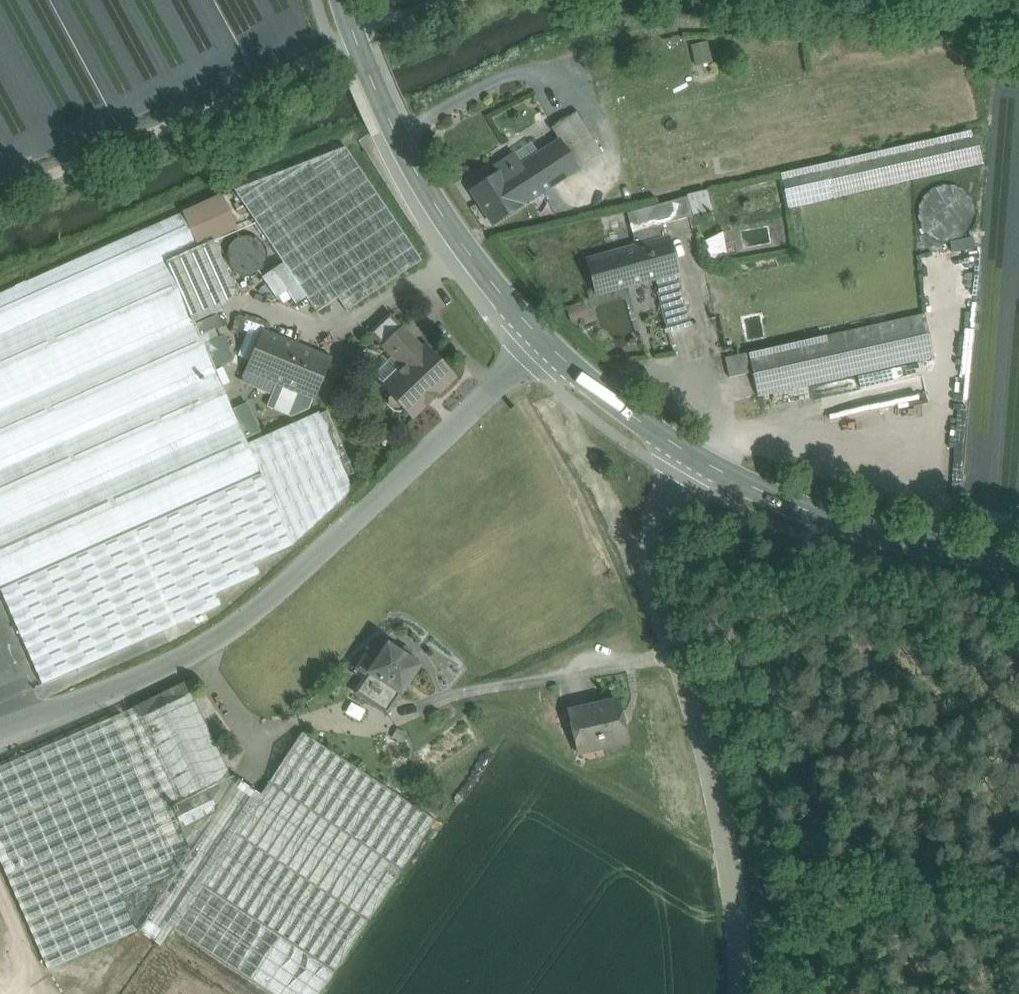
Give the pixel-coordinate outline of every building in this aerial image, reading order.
[(125,0),(0,0),(0,182),(79,122),(92,121),(47,109),(44,49),(158,43),(125,0)] [(707,40),(690,44),(696,65),(712,61),(707,40)] [(685,41),(651,53),(657,69),(691,58),(685,41)] [(602,153),(575,112),(553,127),(580,168),(602,153)] [(553,127),(505,159),(514,173),(504,180),(521,206),(580,168),(553,127)] [(975,131),(781,175),(789,206),(982,162),(975,131)] [(346,147),(235,190),(284,263),(263,277),(277,298),(287,291),(296,304),(307,297),(317,312),(338,298),(347,311),(422,260),(346,147)] [(498,173),(473,190),(495,223),(521,206),(504,180),(514,173),(505,159),(494,166),(498,173)] [(710,191),(628,209),(633,230),(660,224),(660,221),(714,209),(710,191)] [(0,294),(0,587),(43,684),(221,605),(216,593),(260,573),(255,562),(293,545),(353,489),(319,412),(248,444),(194,322),(224,309),(238,293),(214,240),(200,246),(184,212),(0,294)] [(663,224),(633,232),(637,247),(650,243),(667,239),(663,224)] [(706,237),(712,259),(730,255),(725,233),(706,237)] [(667,239),(650,243),(659,277),(674,273),(678,272),(669,238),(667,239)] [(637,247),(588,260),(597,294),(656,277),(659,277),(650,243),(637,247)] [(659,277),(656,277),(660,291),(657,292),(661,305),(681,299),(674,273),(659,277)] [(925,312),(749,352),(758,396),(935,356),(925,312)] [(403,329),(385,346),(405,367),(423,350),(403,329)] [(330,360),(263,332),(248,369),(277,381),(273,392),(273,393),(310,408),(315,397),(330,360)] [(405,367),(385,386),(393,395),(389,398),(389,404),(396,410),(401,411),(405,407),(413,416),(427,403),(428,404),(437,396),(436,395),(454,377),(426,347),(423,350),(405,367)] [(748,353),(726,357),(730,377),(752,372),(748,353)] [(277,381),(248,369),(244,380),(273,392),(277,381)] [(420,666),(388,645),(369,673),(370,673),(384,682),(401,693),(401,694),(420,666)] [(384,682),(370,673),(356,693),(370,702),(384,682)] [(384,682),(370,702),(387,713),(401,693),(384,682)] [(192,693),(139,719),(179,802),(208,789),(233,777),(192,693)] [(578,746),(603,741),(604,747),(627,742),(617,701),(571,711),(578,746)] [(172,806),(131,713),(114,721),(136,770),(138,776),(153,810),(154,813),(169,846),(170,849),(174,859),(191,851),(181,828),(172,806)] [(0,770),(0,829),(136,770),(114,721),(0,770)] [(436,818),(303,731),(269,783),(402,870),(436,818)] [(0,836),(0,858),(7,873),(153,810),(138,776),(0,836)] [(402,870),(269,783),(236,834),(369,921),(402,870)] [(179,802),(172,806),(181,828),(218,810),(208,789),(179,802)] [(154,813),(8,876),(22,909),(169,846),(154,813)] [(369,921),(236,834),(202,885),(335,972),(369,921)] [(180,871),(174,859),(170,849),(24,913),(33,935),(124,896),(180,871)] [(202,885),(173,930),(270,993),(321,993),(335,972),(202,885)] [(124,896),(33,935),(48,970),(139,931),(124,896)]
